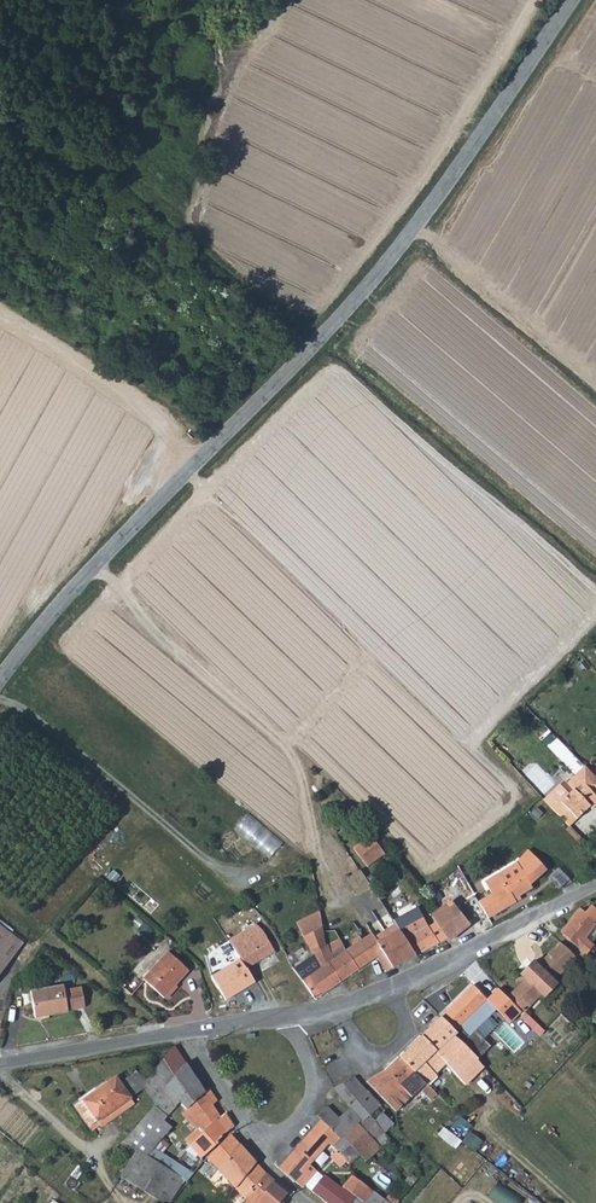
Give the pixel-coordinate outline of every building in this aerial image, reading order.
[(585,766),(575,775),(582,782),(594,794),(595,792),(595,777),(585,766)] [(573,790),(582,782),(575,775),(567,784),(573,790)] [(573,790),(568,796),(553,810),(569,827),(589,807),(595,800),(595,799),(582,782),(573,790)] [(594,794),(582,782),(595,799),(595,796),(594,794)] [(553,810),(568,796),(562,789),(547,804),(553,810)] [(365,835),(347,850),(363,869),(381,854),(365,835)] [(492,894),(480,902),(490,918),(519,902),(517,900),(536,889),(534,885),(546,867),(536,852),(522,869),(517,862),(484,882),(492,894)] [(323,886),(315,887),(321,919),(326,944),(327,944),(331,953),(343,946),(339,937),(344,929),(339,905),(331,906),(329,893),(324,894),(323,886)] [(370,887),(363,892),(368,900),(375,895),(370,887)] [(375,895),(368,900),(369,903),(367,904),(368,905),(378,898),(375,895)] [(378,898),(368,905),(366,907),(376,920),(367,926),(371,933),(360,940),(358,937),(351,942),(353,945),(327,963),(339,982),(376,957),(385,972),(414,956),(392,920),(378,898)] [(446,940),(448,942),(469,925),(451,901),(432,917),(435,922),(436,924),(436,927),(446,940)] [(427,925),(415,906),(392,920),(414,956),(446,940),(436,927),(436,924),(435,922),(427,925)] [(591,906),(585,914),(595,923),(595,910),(591,906)] [(580,909),(561,932),(586,954),(593,945),(590,942),(584,936),(595,924),(595,923),(585,914),(580,909)] [(595,934),(595,924),(584,936),(590,942),(595,934)] [(0,926),(0,974),(19,948),(23,943),(0,926)] [(263,932),(256,926),(227,941),(234,952),(245,968),(263,956),(263,957),(275,952),(263,932)] [(23,943),(19,948),(25,953),(31,945),(25,941),(23,943)] [(227,941),(205,955),(214,966),(219,962),(234,952),(227,941)] [(559,942),(524,979),(541,994),(557,976),(576,958),(559,942)] [(187,971),(167,952),(156,965),(175,985),(187,971)] [(219,962),(230,978),(245,968),(234,952),(219,962)] [(286,956),(291,965),(298,961),(293,952),(286,956)] [(224,982),(230,978),(219,962),(214,966),(224,982)] [(175,985),(156,965),(143,980),(164,998),(175,985)] [(508,996),(524,1012),(541,994),(524,979),(508,996)] [(455,1030),(481,1003),(486,1008),(491,1004),(471,985),(439,1016),(455,1030)] [(63,986),(31,992),(36,1018),(68,1012),(63,986)] [(457,1033),(460,1036),(486,1008),(481,1003),(455,1030),(454,1031),(457,1033)] [(455,1030),(439,1016),(427,1029),(399,1058),(436,1094),(448,1105),(454,1100),(451,1096),(456,1093),(459,1096),(462,1092),(450,1081),(444,1087),(440,1080),(436,1079),(437,1075),(449,1063),(467,1085),(483,1066),(476,1060),(479,1057),(455,1035),(457,1033),(454,1031),(455,1030)] [(158,1106),(166,1118),(181,1102),(208,1129),(219,1120),(222,1117),(213,1104),(204,1091),(174,1045),(142,1083),(145,1087),(158,1106)] [(420,1089),(431,1100),(436,1094),(399,1058),(388,1070),(366,1083),(381,1098),(382,1096),(396,1111),(420,1089)] [(145,1087),(142,1083),(134,1073),(119,1083),(114,1077),(81,1101),(96,1122),(104,1117),(126,1101),(145,1087)] [(338,1096),(353,1084),(350,1081),(333,1090),(338,1096)] [(380,1106),(366,1091),(361,1086),(358,1088),(353,1084),(338,1096),(349,1108),(361,1121),(367,1116),(382,1132),(396,1121),(391,1117),(388,1120),(382,1114),(384,1111),(380,1106)] [(210,1087),(204,1091),(213,1104),(218,1101),(210,1087)] [(129,1106),(126,1101),(104,1117),(107,1122),(129,1106)] [(158,1106),(133,1136),(143,1142),(155,1130),(160,1124),(166,1118),(158,1106)] [(321,1121),(330,1131),(340,1121),(337,1118),(326,1107),(317,1117),(321,1121)] [(337,1118),(340,1121),(330,1131),(340,1139),(361,1121),(349,1108),(337,1118)] [(226,1114),(222,1117),(219,1120),(228,1131),(234,1126),(226,1114)] [(366,1162),(372,1156),(380,1148),(379,1147),(388,1139),(382,1132),(367,1116),(361,1121),(340,1139),(359,1156),(366,1162)] [(208,1129),(191,1144),(202,1156),(218,1142),(216,1140),(228,1131),(219,1120),(208,1129)] [(314,1161),(329,1144),(336,1152),(346,1162),(347,1164),(356,1157),(359,1156),(340,1139),(330,1131),(321,1121),(297,1146),(314,1161)] [(155,1130),(163,1137),(168,1131),(160,1124),(155,1130)] [(153,1149),(163,1137),(155,1130),(143,1142),(144,1143),(139,1149),(166,1167),(170,1164),(153,1149)] [(230,1134),(209,1158),(218,1169),(240,1143),(230,1134)] [(218,1169),(246,1197),(265,1171),(240,1143),(218,1169)] [(294,1182),(295,1181),(302,1188),(316,1172),(309,1165),(314,1161),(297,1146),(278,1168),(294,1182)] [(166,1167),(139,1149),(125,1164),(166,1200),(185,1179),(166,1167)] [(331,1156),(340,1167),(346,1162),(336,1152),(331,1156)] [(355,1173),(362,1163),(356,1157),(347,1164),(355,1173)] [(193,1171),(180,1159),(173,1167),(186,1178),(193,1171)] [(185,1179),(186,1178),(173,1167),(170,1164),(166,1167),(185,1179)] [(265,1171),(246,1197),(245,1198),(250,1202),(282,1202),(289,1194),(265,1171)] [(370,1195),(373,1191),(352,1175),(343,1186),(357,1196),(351,1202),(373,1202),(376,1199),(370,1195)] [(495,1183),(486,1195),(498,1202),(516,1202),(518,1199),(495,1183)] [(376,1199),(382,1202),(388,1202),(373,1191),(370,1195),(376,1199)]
